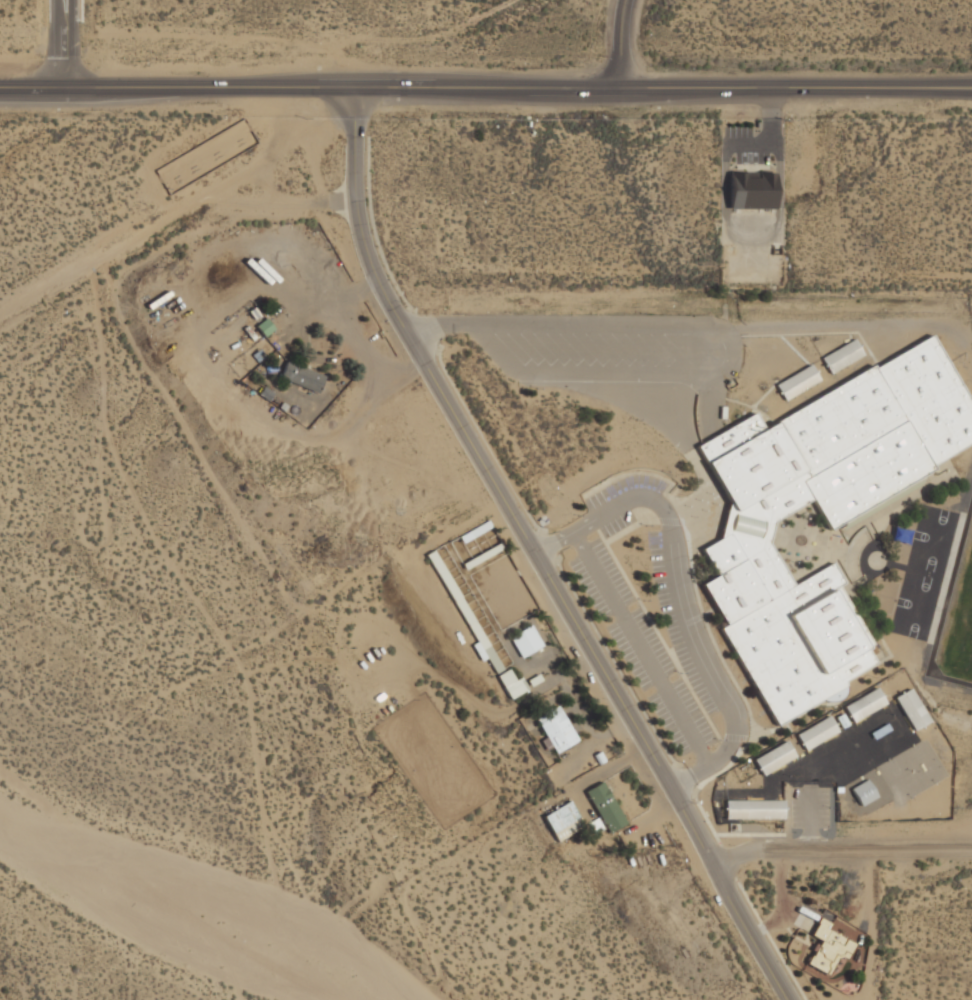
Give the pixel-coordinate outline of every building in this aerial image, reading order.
[(774,208),(774,171),(729,171),(729,208),(774,208)] [(256,322),(262,334),(273,328),(267,317),(256,322)] [(934,468),(932,463),(971,440),(971,404),(931,334),(875,367),(872,364),(764,428),(755,411),(697,446),(728,500),(719,538),(700,549),(716,575),(700,583),(725,624),(718,629),(776,726),(819,698),(823,701),(830,701),(838,699),(843,694),(844,687),(842,679),(875,662),(867,646),(872,643),(838,585),(843,582),(831,562),(793,584),(768,542),(773,518),(810,499),(828,530),(934,468)] [(821,357),(830,372),(862,353),(853,337),(821,357)] [(279,377),(318,391),(324,374),(286,359),(279,377)] [(819,379),(811,363),(775,383),(783,398),(819,379)] [(459,534),(467,550),(477,545),(473,536),(492,527),(488,520),(459,534)] [(510,663),(464,576),(455,581),(441,555),(449,551),(445,543),(427,553),(475,642),(472,644),(480,659),(486,656),(495,672),(510,663)] [(519,656),(542,646),(532,624),(510,634),(519,656)] [(513,673),(512,669),(499,672),(505,696),(525,692),(520,671),(513,673)] [(886,702),(877,686),(843,705),(852,721),(886,702)] [(930,719),(910,687),(894,697),(914,729),(930,719)] [(546,737),(542,740),(545,746),(549,744),(554,753),(578,739),(558,704),(535,717),(546,737)] [(838,730),(830,714),(796,733),(805,749),(838,730)] [(753,757),(761,774),(795,756),(787,740),(753,757)] [(851,786),(860,805),(877,797),(868,778),(851,786)] [(783,799),(724,799),(724,819),(783,819),(783,799)] [(543,814),(555,838),(582,825),(570,801),(543,814)] [(855,941),(818,921),(810,935),(819,940),(805,964),(826,975),(837,955),(845,960),(855,941)]
